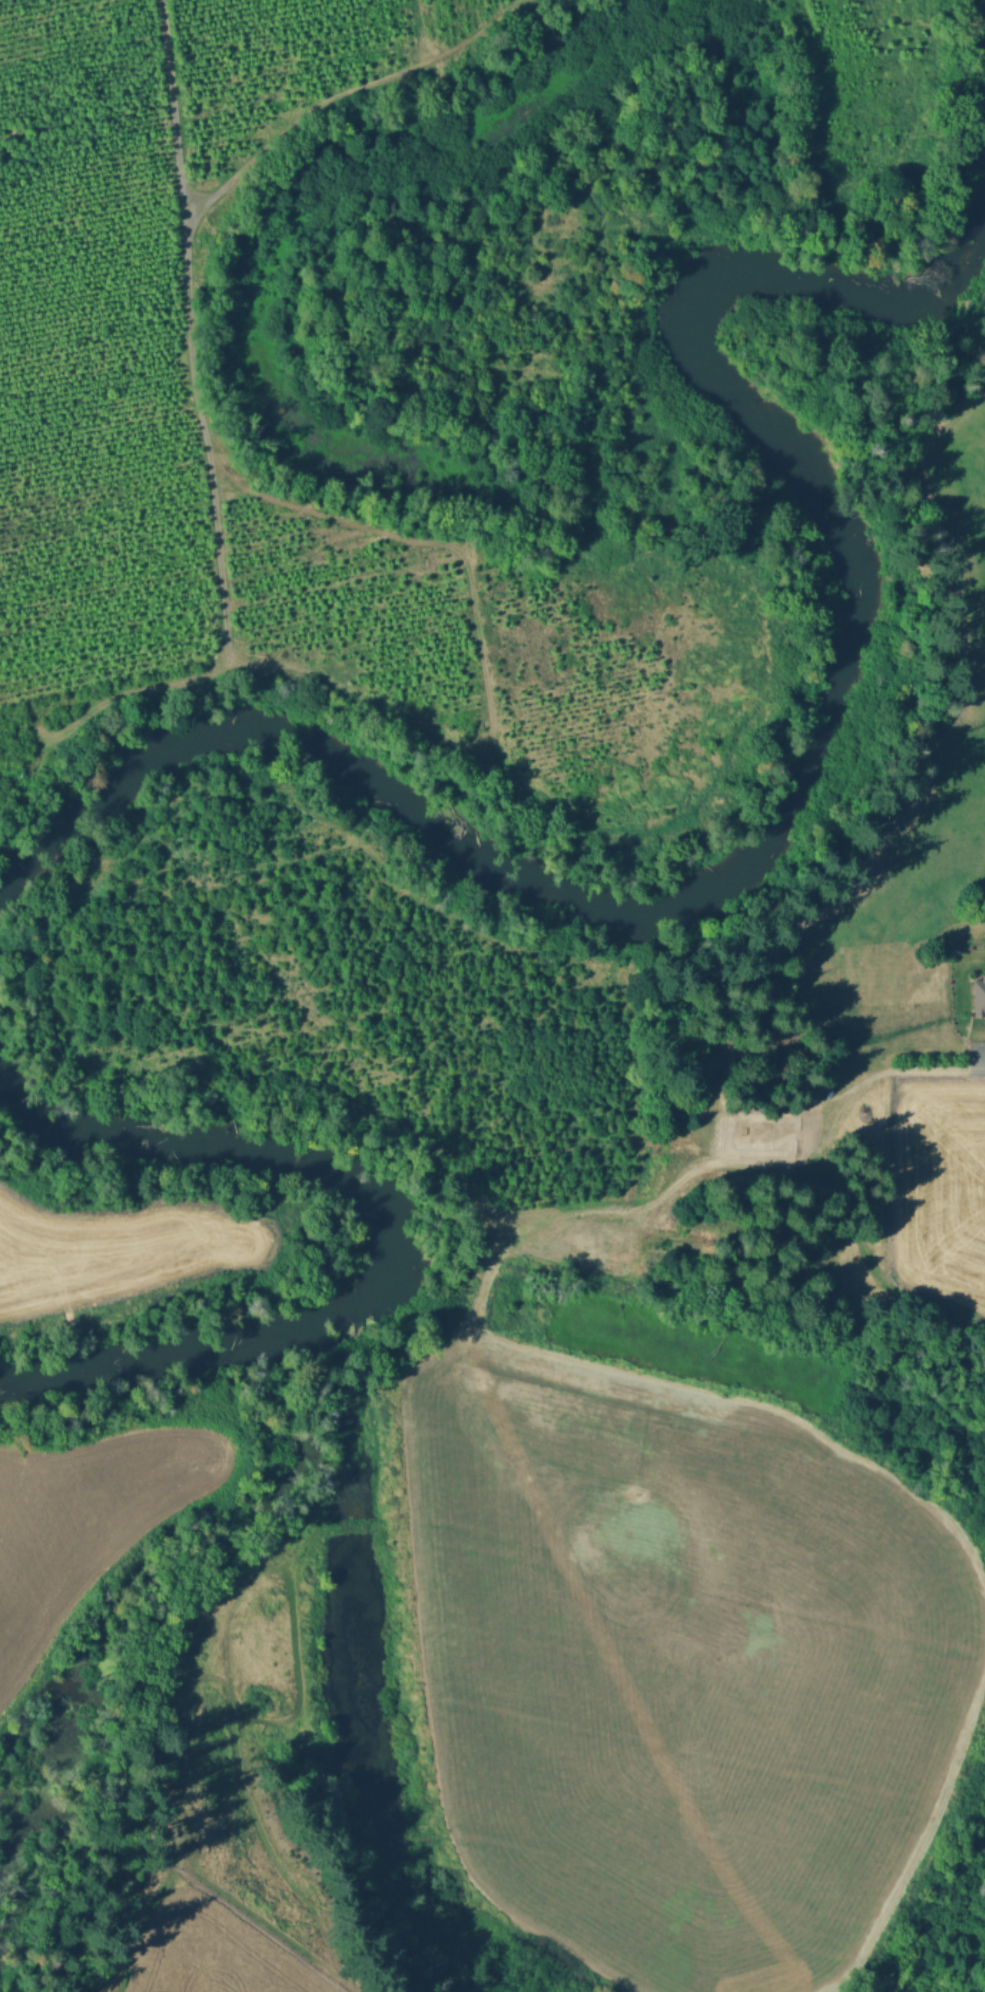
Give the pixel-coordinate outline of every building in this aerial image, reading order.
[(981,971),(984,971),(984,1012),(975,1013),(971,978),(982,977),(981,971)]
